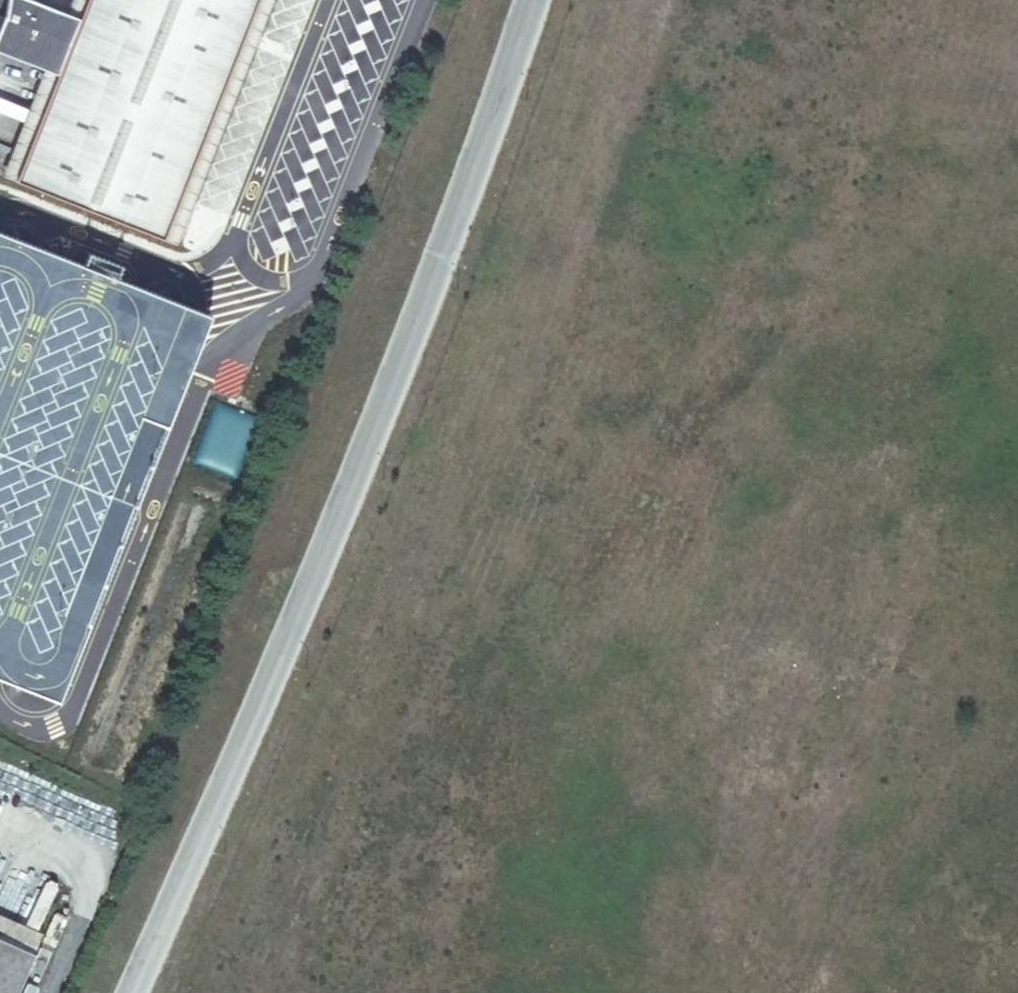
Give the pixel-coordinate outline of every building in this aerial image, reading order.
[(86,34),(73,30),(16,7),(8,65),(52,82),(65,87),(23,193),(172,252),(271,0),(100,0),(86,34)] [(75,15),(81,0),(34,0),(75,15)] [(100,0),(84,0),(73,30),(86,34),(100,0)] [(172,252),(185,257),(286,0),(271,0),(172,252)] [(0,61),(8,65),(13,29),(0,61)] [(10,188),(23,193),(65,87),(52,82),(10,188)] [(36,957),(0,940),(0,992),(18,992),(36,957)]
